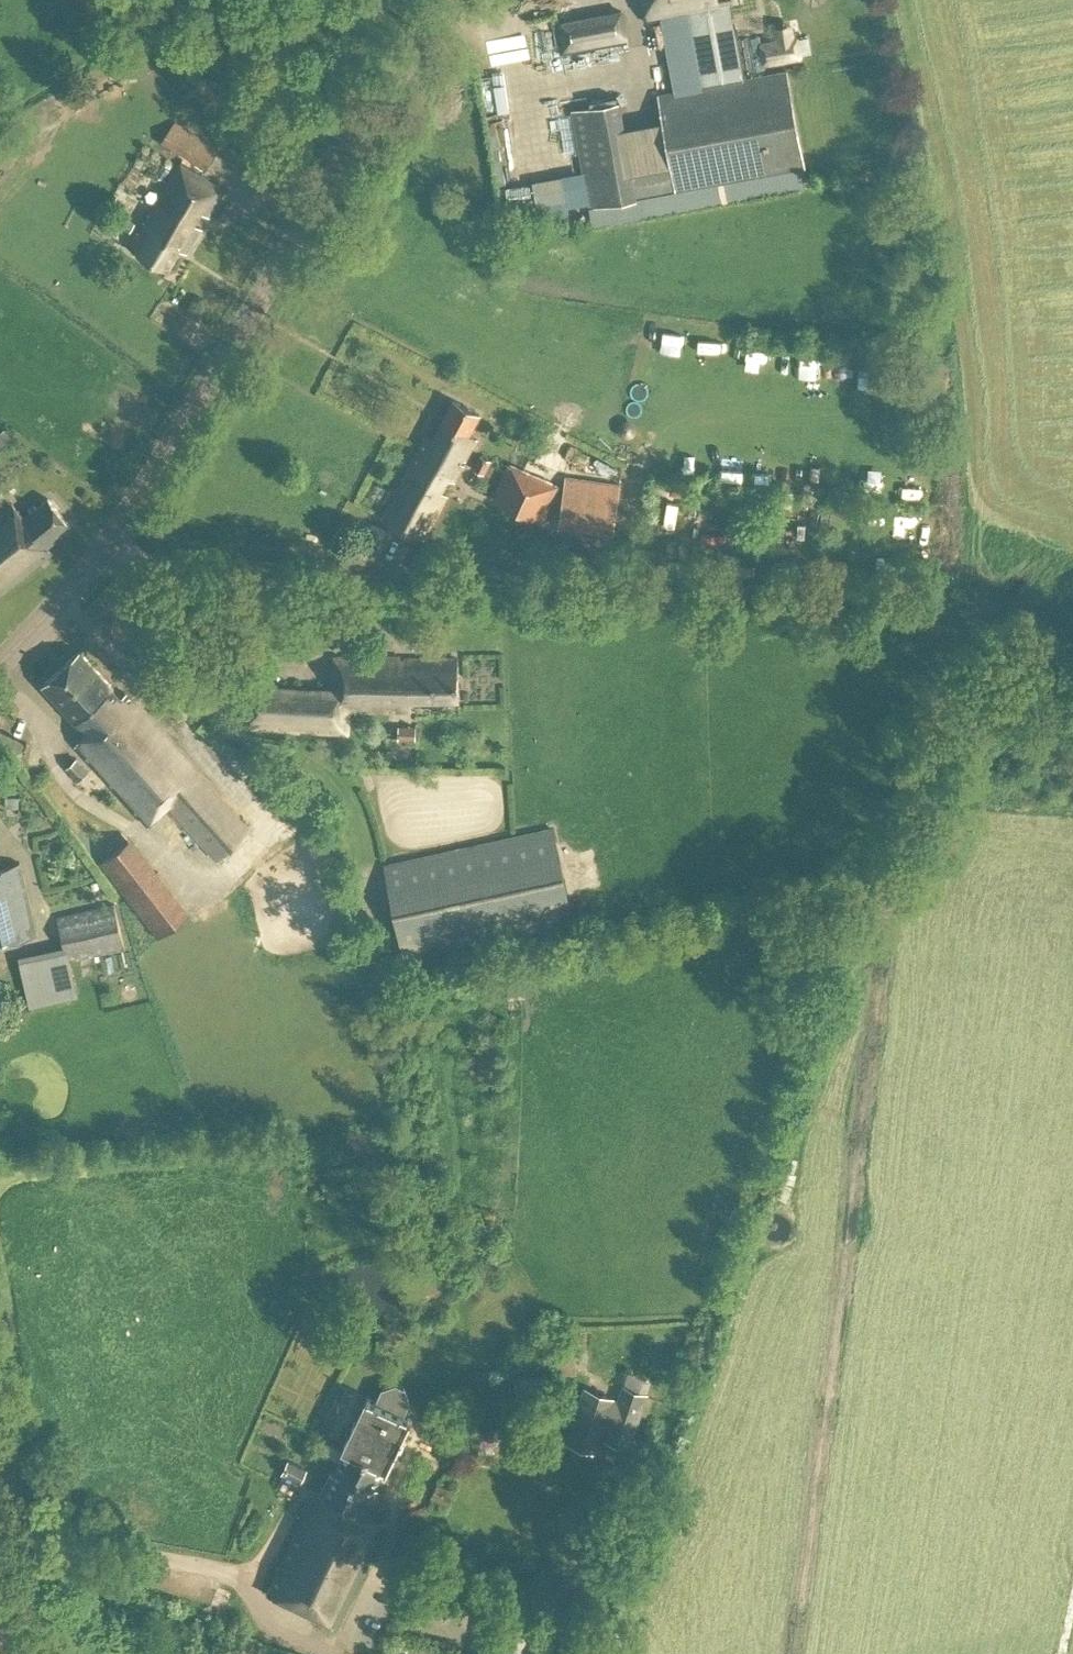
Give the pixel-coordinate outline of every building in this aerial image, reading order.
[(647,23),(689,15),(701,80),(702,86),(658,95),(663,120),(670,162),(629,169),(621,127),(617,102),(572,110),(590,207),(804,166),(786,71),(741,79),(728,8),(741,5),(740,0),(643,0),(647,23)] [(622,9),(558,21),(564,54),(628,42),(622,9)] [(160,142),(206,170),(219,149),(175,121),(160,142)] [(209,216),(225,190),(179,162),(143,222),(146,223),(140,232),(138,231),(129,246),(167,271),(180,249),(186,253),(202,228),(196,225),(203,213),(209,216)] [(125,215),(120,224),(130,230),(135,222),(125,215)] [(425,437),(383,516),(424,538),(447,495),(442,492),(448,479),(454,482),(477,439),(469,435),(479,413),(453,399),(431,440),(425,437)] [(13,438),(5,428),(0,432),(0,446),(13,438)] [(486,474),(491,460),(480,454),(473,468),(486,474)] [(510,463),(505,474),(493,499),(544,521),(560,485),(544,478),(510,463)] [(613,530),(620,484),(567,476),(560,523),(613,530)] [(683,485),(670,482),(668,493),(681,495),(683,485)] [(72,526),(49,497),(23,517),(11,503),(0,512),(0,596),(53,554),(47,546),(72,526)] [(85,730),(121,696),(80,651),(43,684),(85,730)] [(312,729),(348,731),(349,715),(390,714),(390,709),(397,709),(397,712),(412,711),(412,702),(459,701),(458,656),(401,658),(401,654),(332,655),(332,677),(339,677),(339,689),(246,684),(244,726),(300,729),(300,726),(312,727),(312,729)] [(121,696),(85,730),(78,742),(151,823),(170,805),(217,858),(251,827),(127,691),(121,696)] [(415,725),(398,725),(397,739),(415,739),(415,725)] [(77,757),(66,768),(78,781),(89,771),(77,757)] [(4,806),(18,806),(17,796),(4,796),(4,806)] [(451,850),(384,863),(404,959),(574,922),(554,828),(451,850)] [(130,837),(97,863),(155,937),(188,911),(130,837)] [(37,934),(21,861),(0,866),(0,943),(37,934)] [(57,916),(64,945),(19,956),(30,1007),(78,996),(70,960),(126,948),(114,903),(57,916)] [(577,1351),(559,1351),(559,1372),(577,1372),(577,1351)] [(630,1370),(628,1382),(650,1386),(653,1374),(630,1370)] [(521,1376),(524,1402),(550,1400),(548,1374),(521,1376)] [(381,1387),(374,1402),(366,1398),(342,1448),(345,1450),(334,1473),(332,1473),(322,1493),(317,1490),(268,1591),(337,1626),(386,1525),(365,1515),(377,1489),(374,1487),(383,1468),(386,1470),(399,1442),(409,1418),(403,1416),(408,1400),(403,1386),(394,1382),(381,1387)] [(584,1386),(565,1442),(596,1453),(603,1433),(605,1434),(604,1439),(631,1448),(649,1393),(622,1384),(617,1399),(615,1398),(615,1397),(584,1386)] [(283,1473),(301,1482),(308,1468),(289,1458),(283,1473)]
